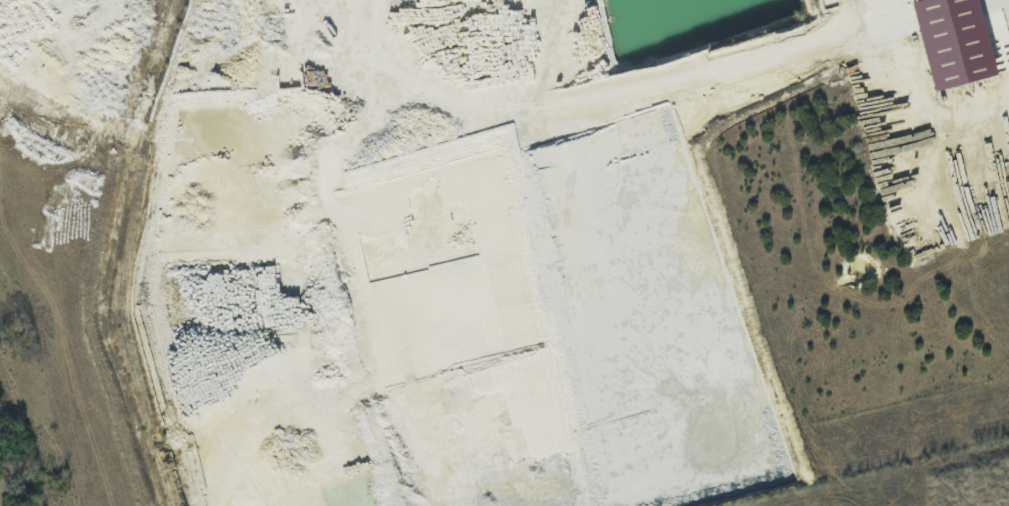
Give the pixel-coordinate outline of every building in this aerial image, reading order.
[(980,0),(915,0),(914,0),(935,90),(998,75),(980,0)]
